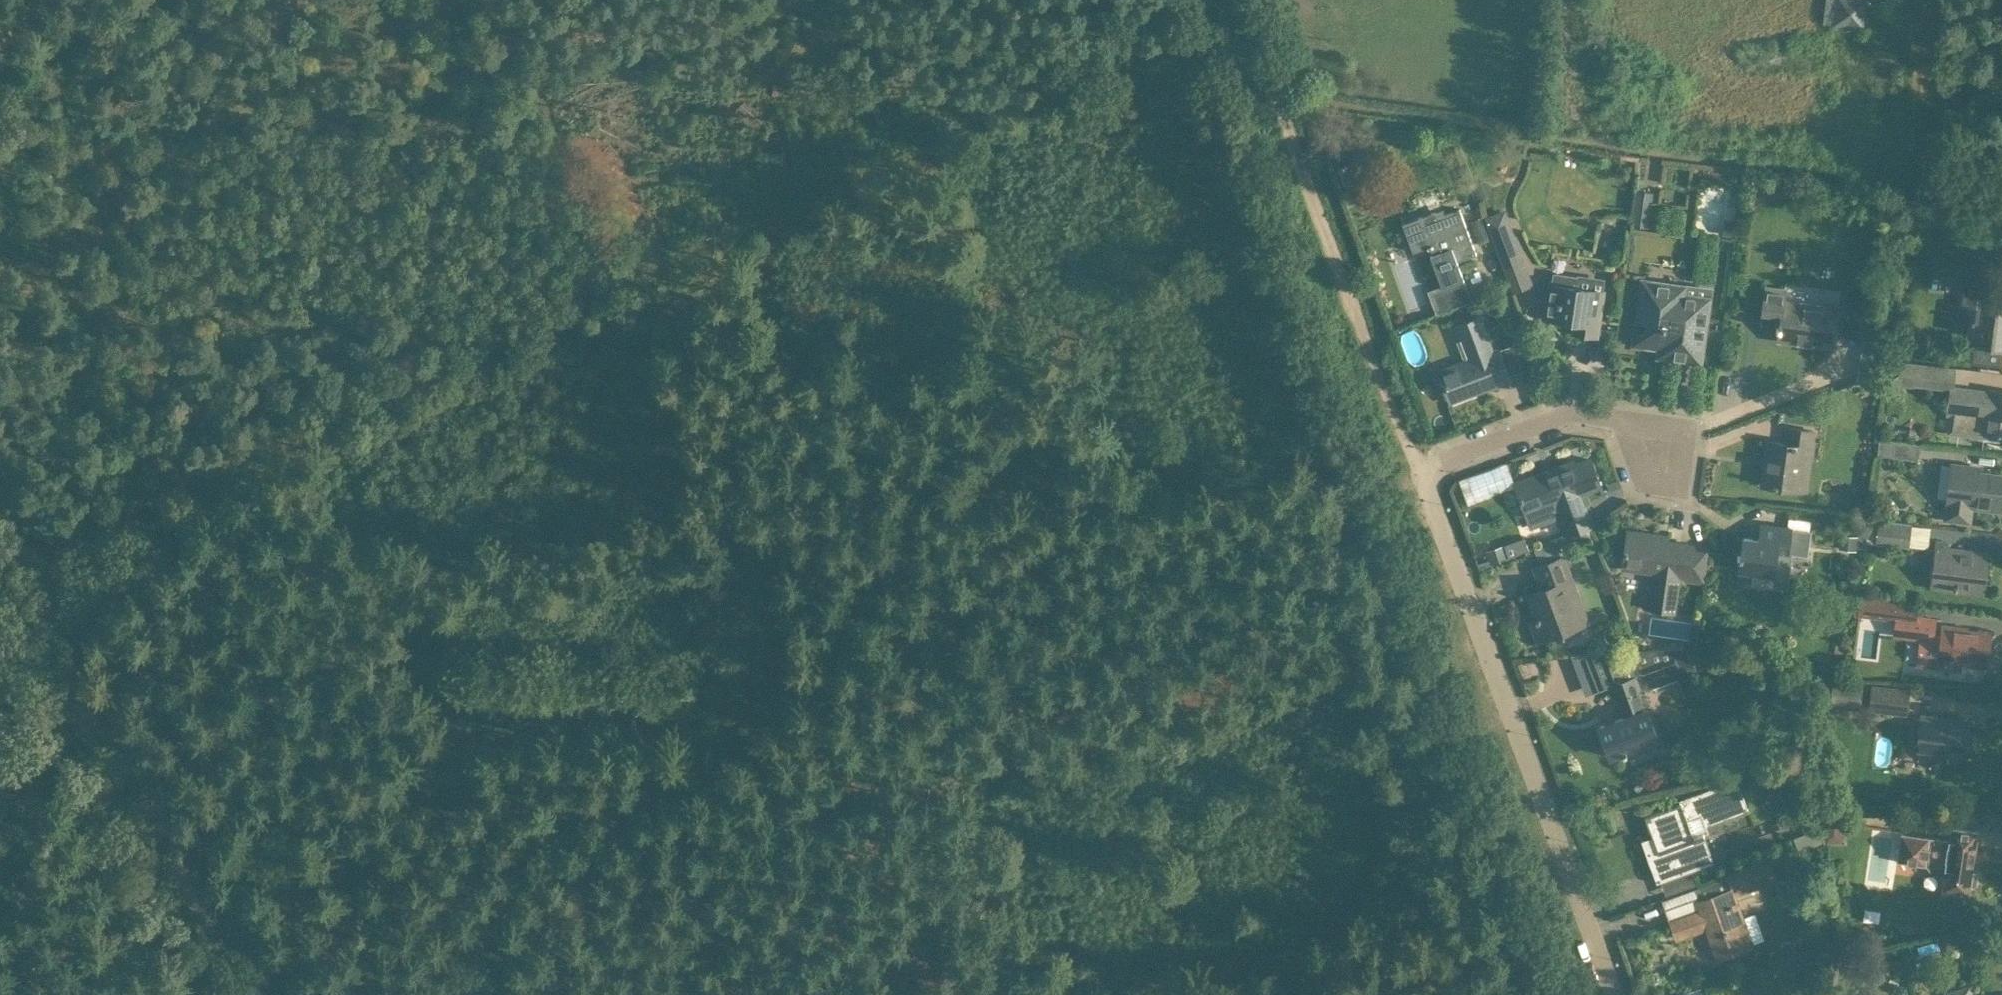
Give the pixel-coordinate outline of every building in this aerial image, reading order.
[(1832,24),(1864,28),(1868,0),(1835,0),(1832,24)] [(1648,229),(1650,206),(1635,204),(1632,227),(1648,229)] [(1434,210),(1401,222),(1412,251),(1426,246),(1442,287),(1429,292),(1437,312),(1471,299),(1463,279),(1457,261),(1476,254),(1465,224),(1458,207),(1437,216),(1434,210)] [(1505,209),(1484,216),(1496,249),(1517,241),(1505,209)] [(1470,221),(1478,240),(1491,236),(1483,216),(1470,221)] [(1722,234),(1734,236),(1736,219),(1724,217),(1722,234)] [(1949,329),(1973,332),(1974,323),(1994,326),(1991,346),(1972,344),(1970,362),(2001,366),(2001,279),(1976,276),(1976,271),(1975,271),(1975,279),(1963,277),(1960,304),(1952,303),(1949,329)] [(1576,286),(1577,275),(1553,272),(1552,282),(1547,282),(1542,316),(1573,321),(1572,332),(1595,335),(1602,290),(1576,286)] [(1634,342),(1660,345),(1659,354),(1698,359),(1706,299),(1682,295),(1683,287),(1642,281),(1634,342)] [(1760,322),(1776,324),(1775,328),(1778,328),(1777,339),(1832,346),(1837,307),(1783,300),(1785,289),(1764,286),(1760,322)] [(1450,400),(1476,390),(1509,377),(1498,347),(1491,350),(1478,316),(1451,327),(1455,340),(1460,338),(1468,358),(1438,370),(1450,400)] [(1863,336),(1857,381),(1887,369),(1891,340),(1863,336)] [(1889,358),(1887,373),(1915,377),(1915,381),(1947,386),(1950,365),(1916,361),(1889,358)] [(1949,414),(1952,414),(1952,419),(1957,419),(1956,428),(1986,431),(1986,436),(2001,438),(2001,391),(1988,389),(1987,391),(1952,386),(1949,414)] [(1762,482),(1762,483),(1797,488),(1802,444),(1812,446),(1814,430),(1804,428),(1787,426),(1785,442),(1768,439),(1765,455),(1762,482)] [(1920,443),(1879,438),(1877,454),(1918,459),(1920,443)] [(1468,504),(1515,486),(1505,459),(1458,477),(1468,504)] [(1541,473),(1514,483),(1526,513),(1531,528),(1557,518),(1564,538),(1592,528),(1584,506),(1591,503),(1586,493),(1602,487),(1591,460),(1577,466),(1574,460),(1551,469),(1541,473)] [(1944,519),(1950,520),(1970,522),(1972,506),(1990,508),(2001,510),(2001,501),(2001,475),(1978,472),(1979,466),(1965,465),(1951,463),(1948,484),(1947,496),(1944,519)] [(1877,542),(1880,518),(1870,517),(1867,541),(1877,542)] [(1909,546),(1912,522),(1880,518),(1877,542),(1909,546)] [(1737,552),(1737,555),(1740,556),(1739,567),(1772,572),(1770,585),(1787,588),(1792,552),(1808,554),(1811,529),(1761,522),(1759,537),(1743,535),(1741,553),(1737,552)] [(1627,528),(1622,566),(1654,571),(1651,593),(1646,592),(1644,605),(1674,609),(1678,580),(1702,583),(1707,547),(1689,544),(1689,543),(1654,538),(1655,532),(1627,528)] [(1841,533),(1839,546),(1855,547),(1856,535),(1841,533)] [(1502,546),(1507,559),(1528,551),(1524,539),(1502,546)] [(1982,592),(1987,552),(1946,547),(1946,541),(1937,540),(1932,586),(1982,592)] [(1533,550),(1539,565),(1558,558),(1552,543),(1533,550)] [(1485,552),(1490,565),(1507,559),(1502,546),(1485,552)] [(1542,588),(1528,593),(1537,616),(1534,617),(1535,619),(1531,621),(1538,640),(1578,625),(1567,596),(1576,592),(1563,556),(1558,558),(1539,565),(1534,567),(1542,588)] [(1916,605),(1861,598),(1859,614),(1905,620),(1914,621),(1915,616),(1916,605)] [(1936,619),(1915,616),(1914,621),(1905,620),(1903,636),(1923,639),(1920,664),(1939,666),(1940,659),(1962,662),(1961,669),(1962,669),(1963,662),(1985,665),(1985,672),(1987,658),(1989,659),(1990,654),(1988,653),(1990,633),(1943,627),(1942,638),(1934,637),(1936,619)] [(1690,658),(1688,652),(1686,647),(1599,652),(1603,663),(1611,685),(1612,685),(1617,698),(1621,697),(1628,715),(1600,725),(1611,756),(1658,739),(1646,708),(1644,709),(1637,691),(1649,686),(1696,669),(1691,657),(1690,658)] [(1832,681),(1830,706),(1861,709),(1863,684),(1832,681)] [(1868,711),(1906,715),(1909,688),(1871,684),(1868,711)] [(1921,715),(1917,747),(1946,751),(1945,757),(1964,759),(1966,747),(1971,748),(1973,734),(1968,733),(1969,721),(1921,715)] [(1680,799),(1681,803),(1646,816),(1657,849),(1647,853),(1658,883),(1703,866),(1702,865),(1713,861),(1704,837),(1705,836),(1704,833),(1695,836),(1688,818),(1703,813),(1707,823),(1706,824),(1706,825),(1728,817),(1727,816),(1747,809),(1747,810),(1749,810),(1736,774),(1712,779),(1715,786),(1680,799)] [(1841,821),(1824,821),(1824,843),(1842,843),(1841,821)] [(1972,872),(1975,850),(1978,830),(1951,826),(1949,840),(1910,834),(1906,859),(1945,865),(1941,890),(1969,894),(1970,885),(1973,886),(1975,884),(1977,874),(1975,872),(1972,872)] [(1805,831),(1794,835),(1799,849),(1823,841),(1818,827),(1805,831)] [(1775,862),(1780,878),(1797,873),(1793,857),(1775,862)] [(1718,957),(1753,945),(1737,894),(1777,882),(1771,863),(1727,876),(1690,889),(1698,910),(1671,920),(1677,937),(1707,926),(1718,957)] [(1948,951),(1960,947),(1956,935),(1944,938),(1948,951)] [(1703,985),(1671,994),(1706,994),(1703,985)] [(1971,985),(1945,992),(1946,994),(1974,994),(1971,985)] [(1827,986),(1798,994),(1830,994),(1827,986)]
